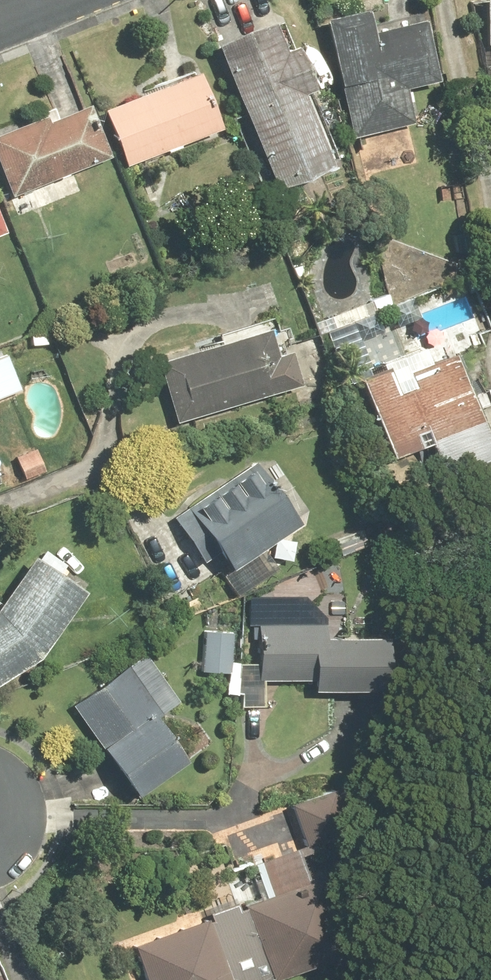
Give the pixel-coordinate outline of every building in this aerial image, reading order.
[(366,3),(324,12),(353,136),(416,122),(407,83),(440,76),(426,15),(372,27),(366,3)] [(277,16),(216,41),(274,182),(335,157),(307,89),(318,84),(299,39),(288,43),(277,16)] [(104,109),(126,162),(221,124),(199,70),(104,109)] [(0,130),(0,164),(12,194),(112,155),(91,101),(48,118),(46,112),(0,130)] [(268,323),(158,356),(177,419),(302,382),(292,348),(277,352),(268,323)] [(0,346),(0,389),(23,380),(8,343),(0,346)] [(359,373),(400,475),(490,439),(490,434),(456,346),(406,366),(413,384),(399,390),(387,362),(359,373)] [(32,448),(11,456),(20,479),(40,470),(32,448)] [(259,457),(174,515),(200,554),(215,544),(230,565),(301,517),(259,457)] [(34,552),(0,601),(0,680),(41,654),(86,587),(34,552)] [(326,621),(256,623),(257,662),(238,662),(240,707),(264,706),(263,680),(313,678),(314,690),(396,687),(395,632),(327,635),(326,621)] [(144,652),(72,702),(137,794),(190,758),(159,714),(179,701),(144,652)] [(145,979),(265,979),(348,951),(321,876),(332,872),(321,841),(353,830),(336,784),(291,801),(306,842),(255,860),(268,895),(240,905),(238,900),(209,910),(211,915),(132,943),(145,979)]
